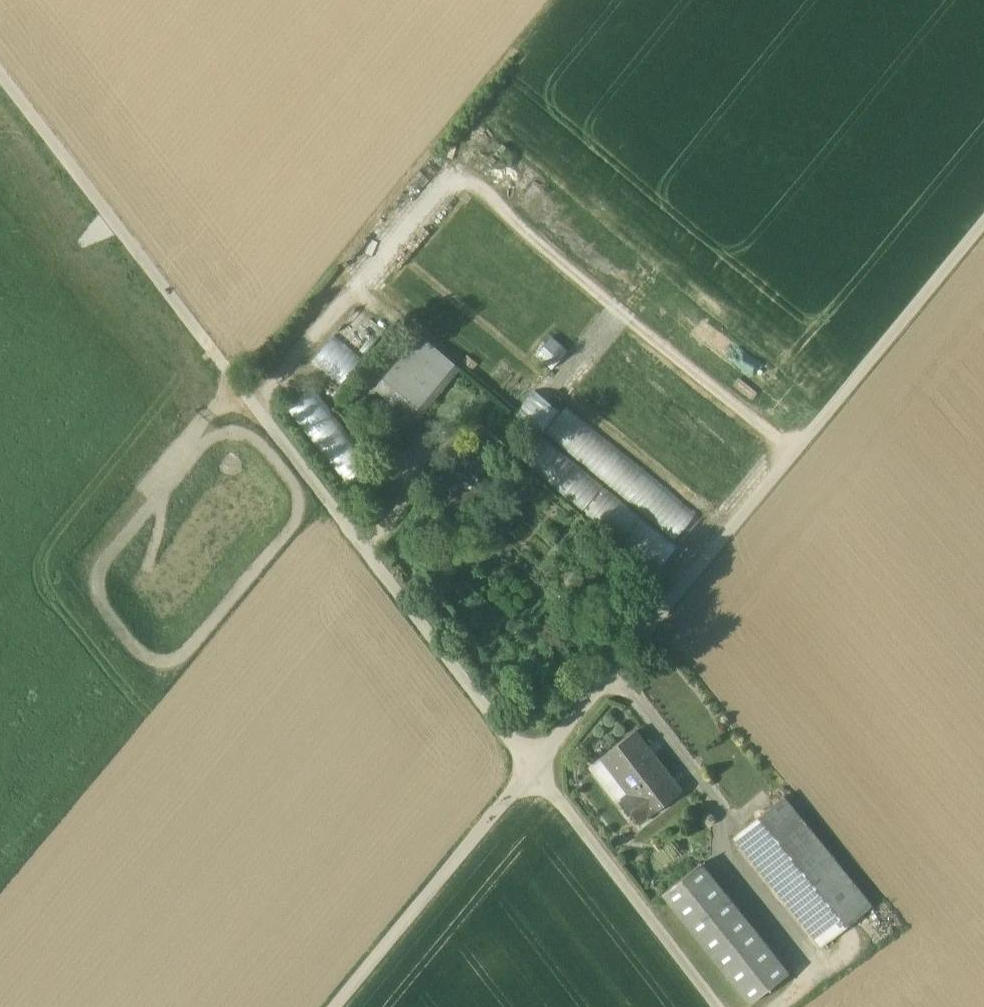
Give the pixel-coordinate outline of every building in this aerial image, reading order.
[(355,304),(334,330),(363,354),(384,329),(355,304)] [(360,357),(331,333),(309,360),(338,384),(360,357)] [(536,354),(555,365),(566,345),(547,334),(536,354)] [(422,337),(397,367),(411,378),(423,363),(435,348),(422,337)] [(455,364),(436,349),(435,348),(423,363),(443,379),(455,364)] [(401,391),(378,419),(397,435),(443,379),(423,363),(411,378),(401,391)] [(411,378),(397,367),(386,381),(397,391),(401,391),(411,378)] [(372,465),(310,385),(284,405),(346,485),(372,465)] [(567,405),(543,435),(680,548),(705,519),(567,405)] [(531,426),(525,421),(521,426),(527,431),(531,426)] [(680,556),(540,438),(521,461),(661,579),(680,556)] [(500,464),(470,439),(453,459),(454,460),(431,487),(461,512),(500,464)] [(683,790),(636,730),(602,757),(629,793),(622,799),(640,823),(683,790)] [(784,796),(734,836),(822,946),(873,905),(784,796)] [(790,972),(702,862),(663,893),(751,1004),(790,972)]
